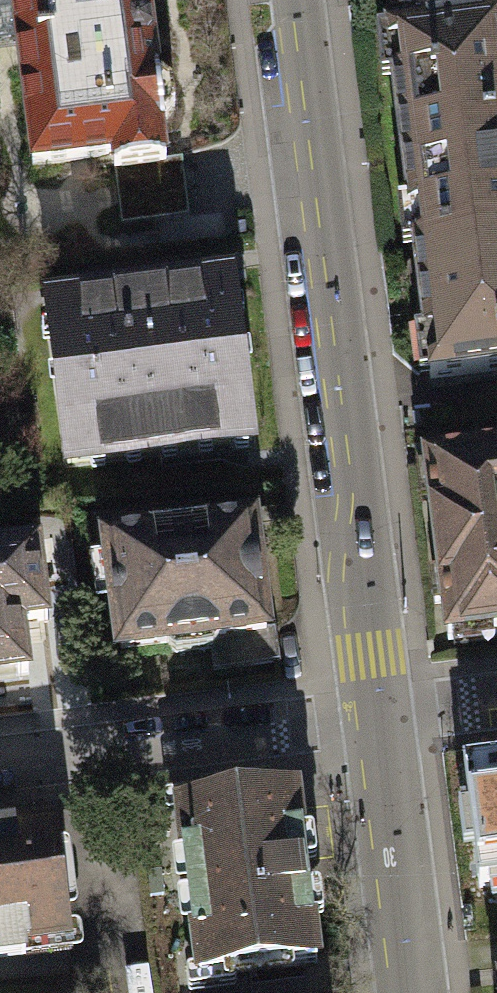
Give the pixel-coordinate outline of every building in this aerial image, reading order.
[(161,76),(157,76),(148,0),(11,0),(31,165),(113,155),(114,168),(165,162),(164,159),(161,128),(165,127),(164,118),(167,118),(175,107),(172,85),(161,76)] [(412,245),(496,234),(496,17),(384,31),(412,245)] [(165,162),(114,168),(120,224),(189,216),(183,157),(164,159),(165,162)] [(412,245),(429,377),(496,368),(496,234),(412,245)] [(123,294),(46,303),(66,463),(251,440),(231,280),(155,290),(156,294),(123,298),(123,294)] [(422,465),(439,581),(427,583),(431,609),(442,608),(447,642),(496,634),(496,454),(422,465)] [(212,668),(278,660),(274,627),(264,628),(250,521),(105,540),(119,649),(167,643),(167,647),(175,653),(209,649),(212,668)] [(0,550),(0,682),(23,680),(16,629),(46,625),(36,545),(0,550)] [(496,912),(496,774),(464,776),(473,913),(496,912)] [(279,792),(176,805),(198,976),(315,961),(296,809),(294,802),(291,796),(285,793),(279,792)] [(0,827),(0,960),(16,958),(16,955),(63,949),(47,822),(0,827)]
